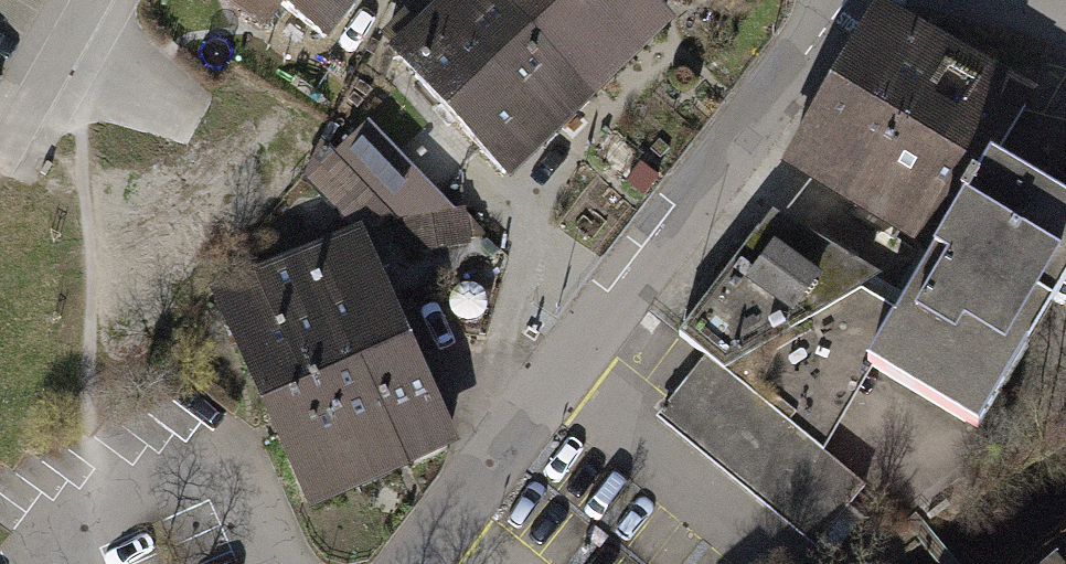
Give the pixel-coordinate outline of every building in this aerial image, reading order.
[(269,33),(282,16),(327,49),(363,0),(226,0),(269,33)] [(549,143),(588,107),(489,0),(449,0),(431,16),(549,143)] [(588,107),(628,70),(564,0),(489,0),(588,107)] [(628,70),(677,25),(654,0),(564,0),(628,70)] [(828,76),(981,164),(1023,91),(870,3),(828,76)] [(388,56),(506,183),(549,143),(431,16),(388,56)] [(776,167),(928,255),(981,164),(828,76),(776,167)] [(981,164),(928,255),(909,300),(863,372),(978,439),(1065,287),(1065,213),(981,164)] [(909,300),(772,210),(682,343),(822,453),(863,372),(909,300)] [(399,212),(366,233),(394,279),(428,258),(399,212)] [(360,239),(277,273),(325,387),(408,353),(360,239)] [(277,273),(209,302),(257,416),(325,387),(277,273)] [(822,453),(682,343),(648,382),(670,398),(655,418),(819,546),(864,486),(822,453)] [(452,458),(408,353),(325,387),(370,493),(452,458)] [(370,493),(325,387),(257,416),(302,521),(370,493)]
